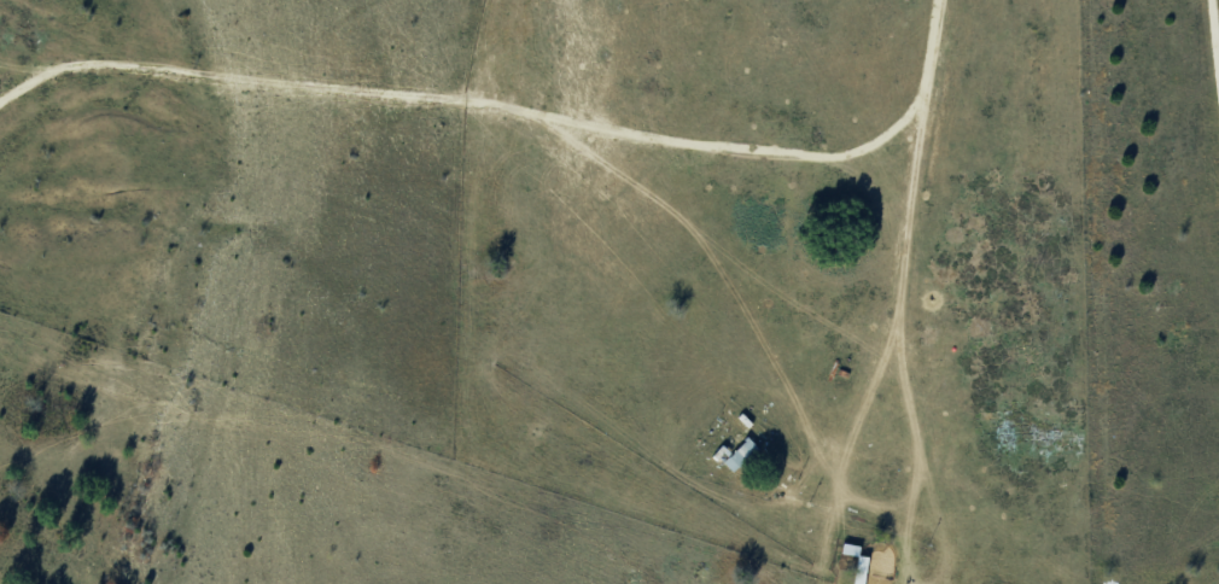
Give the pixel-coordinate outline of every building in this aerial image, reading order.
[(736,471),(761,446),(750,435),(725,460),(736,471)]
